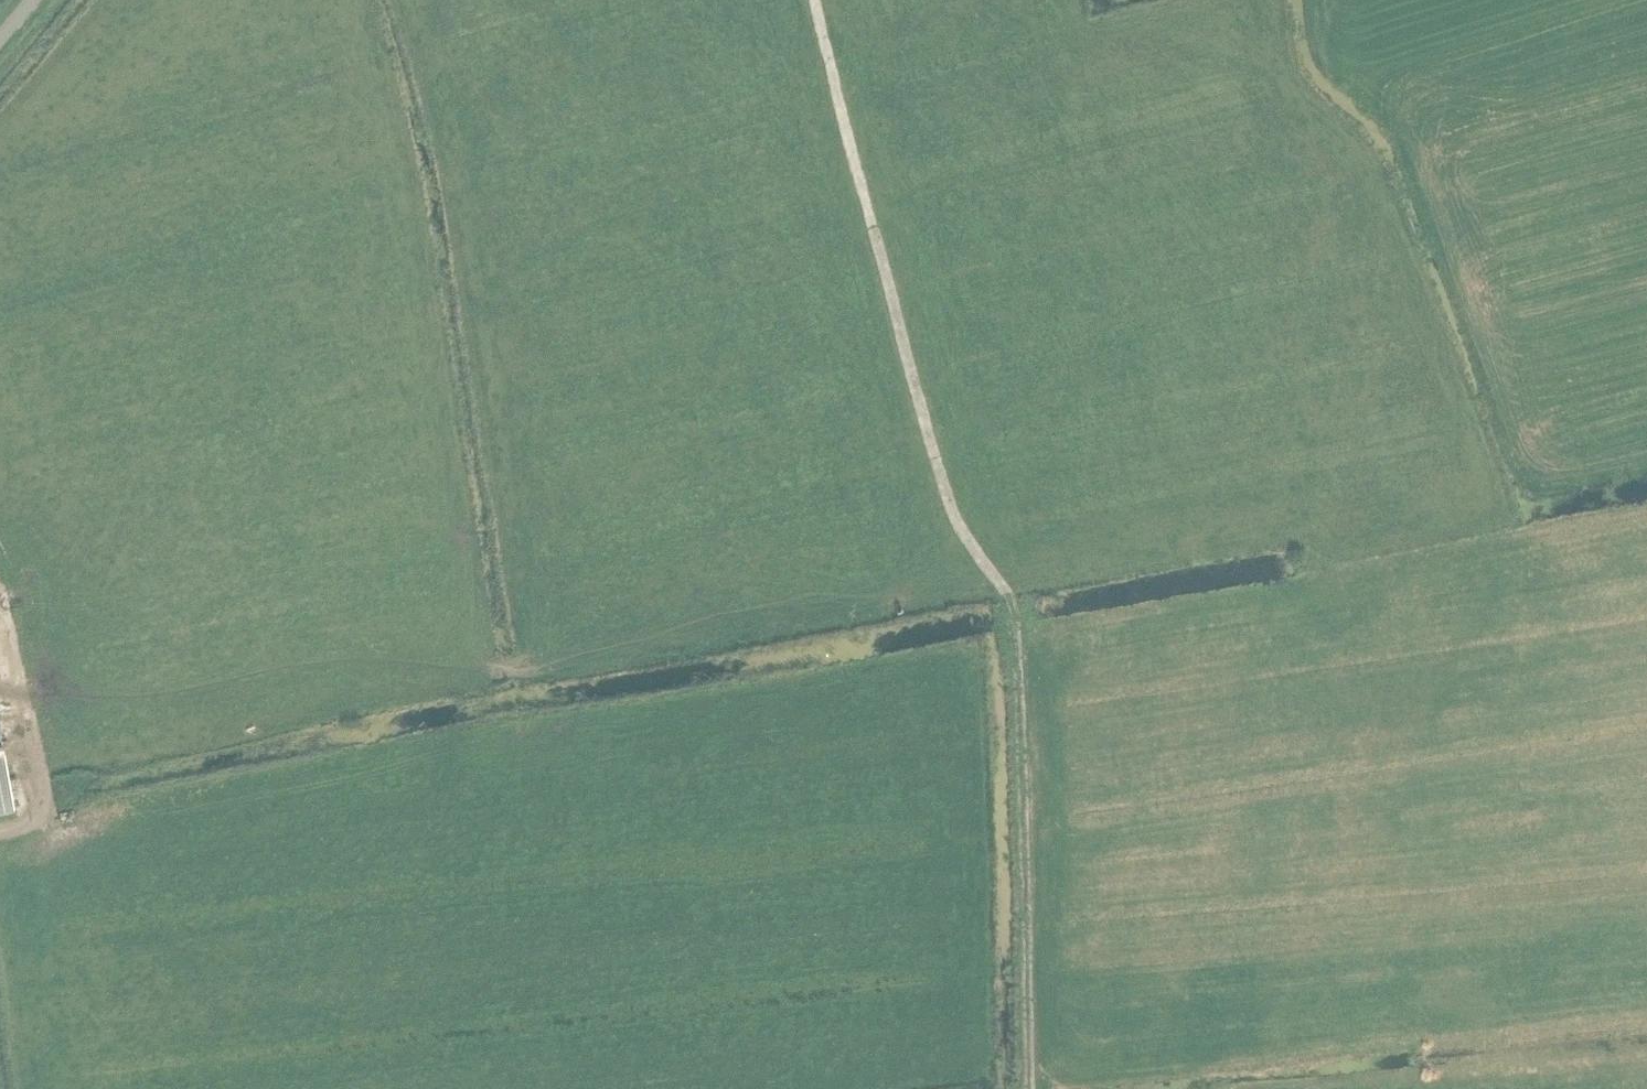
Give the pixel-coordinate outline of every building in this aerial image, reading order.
[(13,813),(0,752),(0,816),(13,813)]
